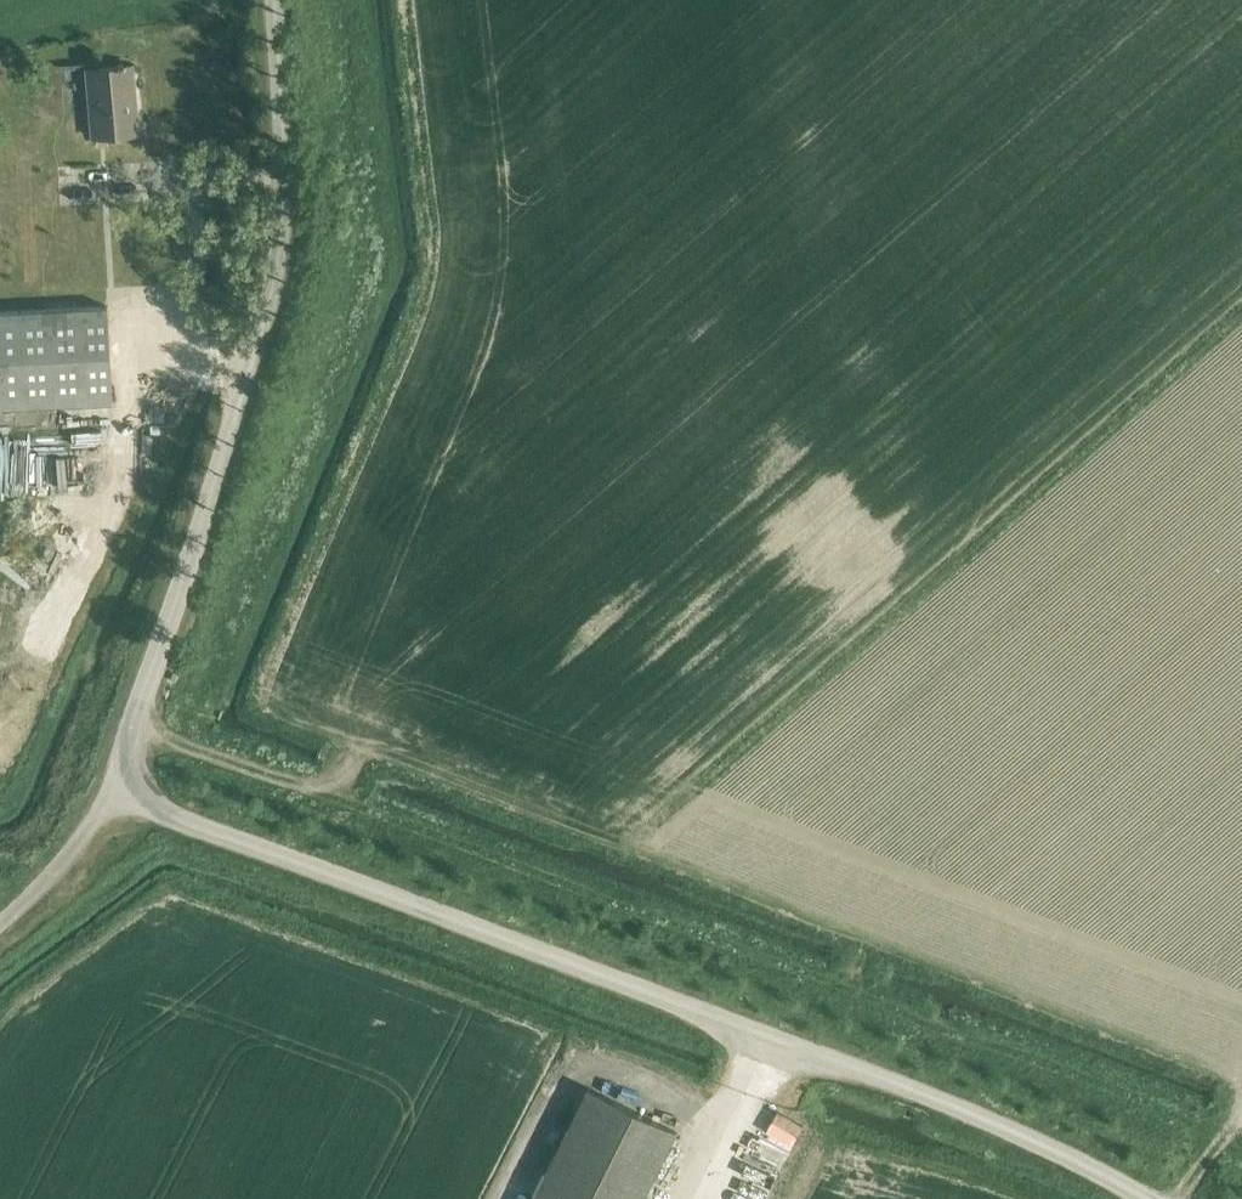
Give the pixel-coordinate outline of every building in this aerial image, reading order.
[(86,70),(92,138),(138,134),(132,66),(86,70)] [(112,403),(107,306),(0,312),(0,409),(112,403)] [(104,441),(103,426),(74,429),(76,443),(104,441)] [(675,1131),(588,1087),(532,1198),(641,1198),(675,1131)] [(782,1107),(771,1129),(798,1143),(809,1121),(782,1107)]
